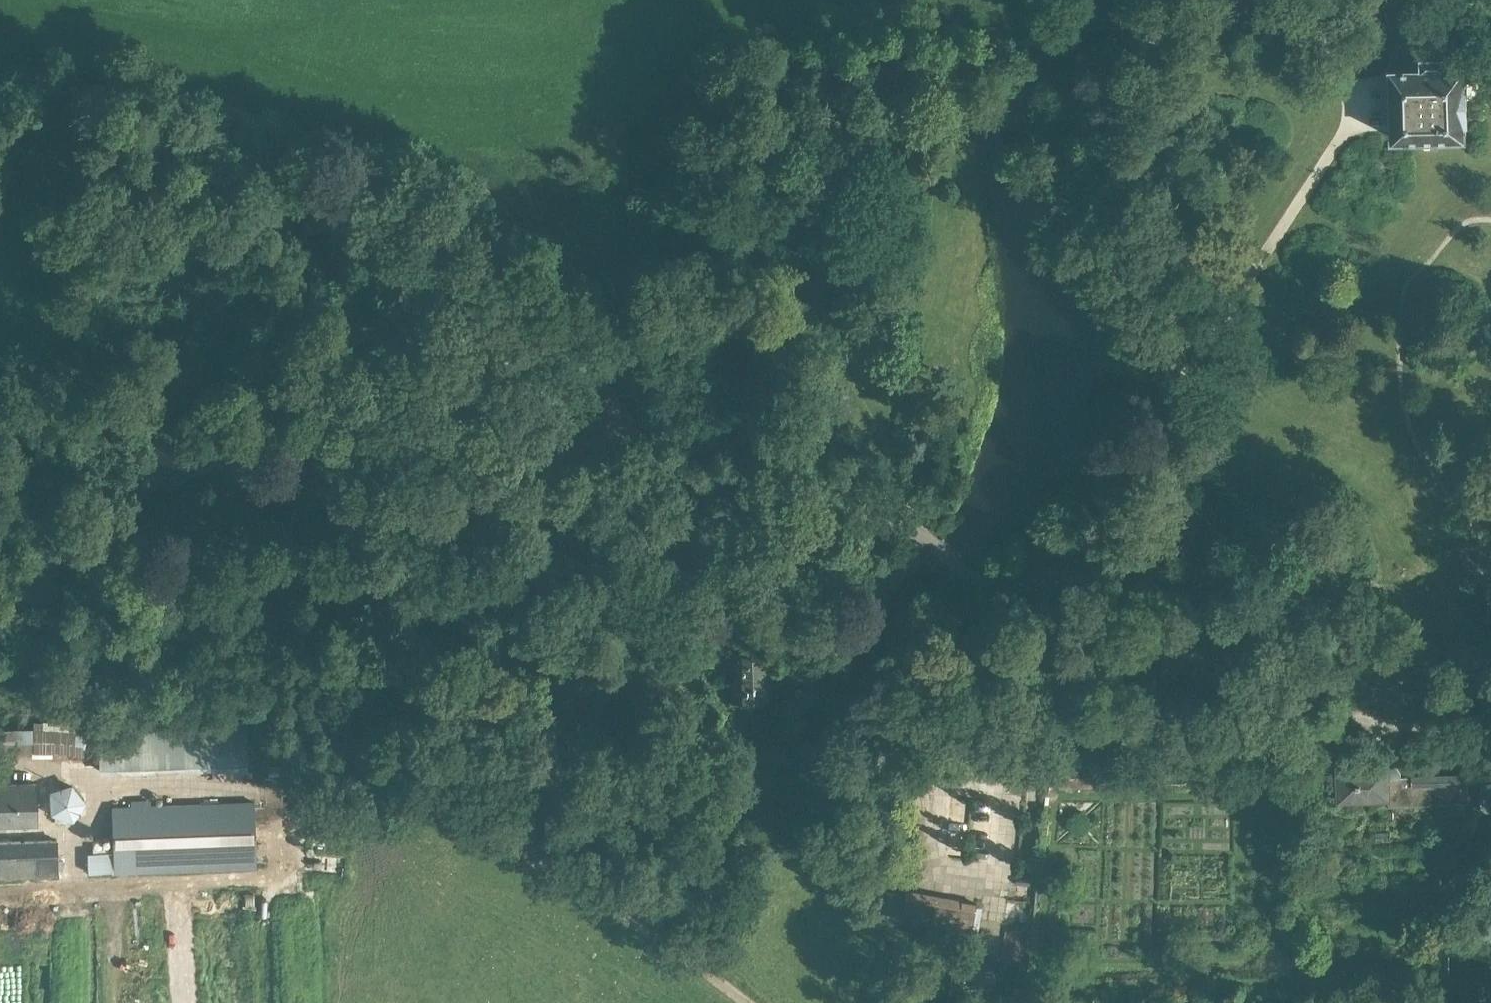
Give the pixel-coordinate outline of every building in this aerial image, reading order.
[(1446,64),(1445,53),(1422,54),(1423,65),(1391,67),(1394,138),(1418,137),(1424,143),(1435,142),(1442,136),(1466,135),(1465,119),(1468,119),(1466,81),(1464,81),(1464,72),(1463,64),(1454,64),(1446,64)] [(732,700),(766,699),(765,652),(737,653),(738,680),(731,680),(732,700)] [(667,702),(679,701),(677,686),(665,687),(667,702)] [(87,756),(88,724),(37,722),(36,753),(87,756)] [(103,774),(216,771),(215,729),(102,731),(103,774)] [(33,753),(33,731),(0,731),(0,753),(33,753)] [(1051,787),(1096,785),(1095,758),(1050,759),(1051,787)] [(1328,774),(1327,779),(1338,778),(1339,799),(1390,798),(1390,796),(1412,795),(1412,801),(1469,800),(1468,774),(1401,776),(1400,771),(1397,767),(1393,765),(1388,765),(1388,763),(1380,764),(1380,759),(1361,760),(1361,764),(1338,765),(1338,767),(1337,767),(1336,767),(1335,767),(1334,767),(1333,768),(1332,768),(1332,769),(1331,769),(1330,770),(1328,774)] [(1481,774),(1482,811),(1490,811),(1490,773),(1481,774)] [(37,826),(36,784),(0,785),(0,827),(37,826)] [(944,848),(971,843),(962,789),(935,793),(944,848)] [(913,868),(924,865),(912,797),(883,801),(887,820),(896,819),(901,854),(893,855),(895,870),(913,868)] [(114,874),(257,869),(255,804),(112,809),(114,874)] [(59,875),(58,840),(0,842),(0,877),(59,875)] [(973,933),(978,903),(875,885),(870,914),(973,933)] [(952,989),(994,988),(993,969),(952,970),(952,989)]
